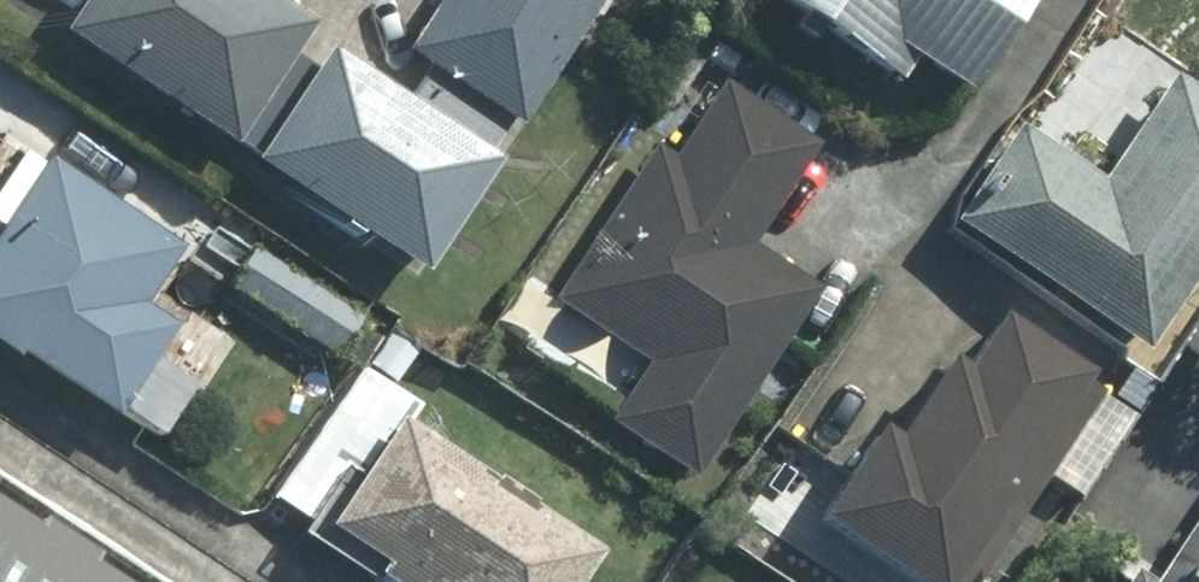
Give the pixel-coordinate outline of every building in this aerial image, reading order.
[(211,124),(267,43),(283,19),(256,0),(49,0),(33,23),(202,137),(211,124)] [(487,138),(579,0),(422,0),(391,46),(417,62),(402,83),(487,138)] [(784,8),(775,21),(792,34),(799,21),(884,76),(900,53),(949,85),(1005,0),(771,0),(784,8)] [(267,43),(211,124),(239,145),(232,153),(403,267),(487,138),(402,83),(390,101),(304,44),(292,60),(267,43)] [(939,220),(1119,343),(1198,225),(1198,103),(1154,72),(1083,178),(1005,123),(939,220)] [(641,141),(539,295),(634,357),(595,413),(680,470),(803,283),(736,239),(803,139),(711,78),(660,154),(641,141)] [(151,435),(184,384),(132,351),(153,321),(121,301),(161,241),(30,155),(0,199),(0,345),(91,404),(95,399),(151,435)] [(347,316),(241,248),(238,253),(221,242),(203,270),(326,349),(347,316)] [(905,581),(915,581),(1061,367),(975,308),(939,361),(922,350),(866,431),(851,420),(793,506),(905,581)] [(397,581),(542,581),(569,543),(501,499),(495,508),(457,482),(462,473),(387,424),(402,401),(353,368),(267,496),(397,581)] [(0,488),(0,581),(151,581),(0,488)] [(1143,581),(1198,581),(1198,498),(1143,581)] [(1125,569),(1116,581),(1143,581),(1125,569)]
